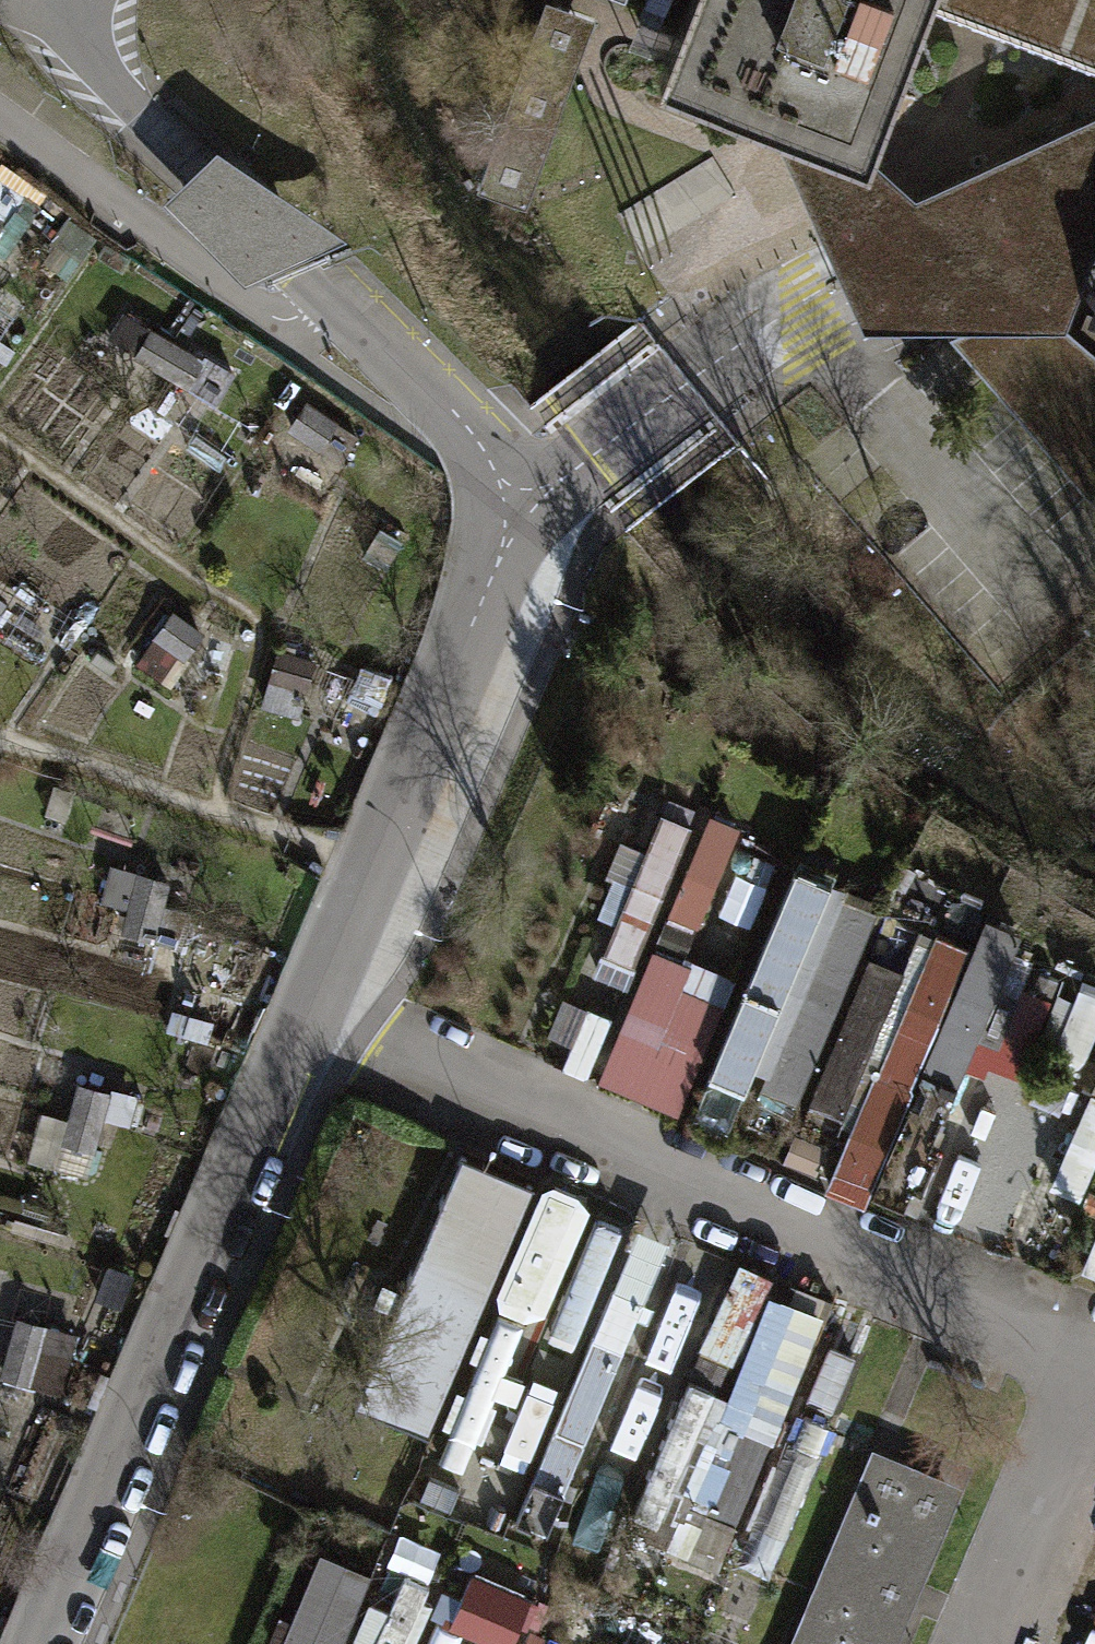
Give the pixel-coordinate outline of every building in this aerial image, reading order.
[(650,70),(756,111),(855,149),(860,150),(918,0),(677,0),(650,70)] [(1094,64),(1094,0),(927,0),(1094,64)] [(561,29),(532,17),(470,176),(519,195),(557,98),(538,90),(561,29)] [(756,111),(854,320),(1056,323),(1094,220),(1094,104),(906,193),(855,149),(756,111)] [(337,231),(207,143),(152,197),(234,280),(337,231)] [(7,256),(33,220),(16,208),(25,195),(0,177),(0,251),(7,256)] [(68,277),(95,234),(66,215),(38,258),(68,277)] [(1077,316),(1094,323),(1094,268),(1077,316)] [(26,302),(0,284),(0,337),(26,302)] [(939,335),(1080,498),(1094,482),(1094,358),(1022,296),(939,335)] [(105,338),(211,400),(229,371),(122,308),(105,338)] [(6,365),(16,348),(2,339),(0,342),(0,361),(6,365)] [(293,424),(323,445),(340,421),(309,400),(293,424)] [(188,445),(221,471),(231,457),(199,432),(188,445)] [(363,555),(388,569),(404,541),(378,527),(363,555)] [(9,600),(0,593),(0,613),(9,600)] [(184,659),(186,661),(207,634),(173,608),(152,635),(156,638),(138,661),(166,682),(184,659)] [(260,704),(301,716),(317,660),(276,648),(260,704)] [(579,1069),(617,1076),(650,916),(751,936),(765,868),(739,863),(747,827),(664,811),(656,853),(624,847),(579,1069)] [(165,901),(171,878),(112,863),(102,901),(127,908),(121,931),(182,947),(192,909),(165,901)] [(794,877),(720,1088),(769,1105),(774,1089),(855,1117),(905,975),(867,962),(886,909),(794,877)] [(981,953),(940,936),(835,1192),(875,1208),(923,1089),(968,1108),(948,1158),(989,1175),(1038,1055),(1001,1040),(1040,942),(993,923),(981,953)] [(679,1113),(733,980),(658,949),(603,1083),(679,1113)] [(1094,1048),(1094,988),(1074,979),(1047,1047),(1089,1064),(1094,1048)] [(209,1042),(215,1020),(173,1007),(166,1029),(209,1042)] [(56,1166),(88,1175),(104,1116),(129,1123),(138,1093),(112,1086),(111,1090),(79,1082),(56,1166)] [(1085,1196),(1094,1175),(1094,1110),(1060,1184),(1085,1196)] [(445,1430),(534,1184),(467,1160),(378,1406),(445,1430)] [(598,1293),(631,1221),(554,1185),(498,1306),(548,1329),(571,1280),(598,1293)] [(121,1307),(135,1273),(109,1262),(96,1296),(121,1307)] [(737,1362),(779,1278),(749,1263),(707,1347),(737,1362)] [(742,1562),(780,1573),(824,1422),(797,1415),(829,1306),(775,1290),(711,1509),(754,1522),(742,1562)] [(79,1331),(17,1314),(0,1375),(62,1392),(79,1331)] [(842,1332),(818,1399),(840,1407),(864,1340),(842,1332)] [(558,1534),(626,1347),(596,1336),(527,1522),(558,1534)] [(471,1429),(493,1434),(508,1366),(486,1361),(471,1429)] [(12,1441),(0,1437),(0,1470),(12,1441)] [(956,1481),(865,1444),(782,1643),(803,1643),(800,1643),(878,1457),(935,1481),(867,1643),(888,1643),(956,1481)] [(878,1457),(800,1643),(803,1643),(867,1643),(935,1481),(878,1457)] [(286,1643),(350,1643),(377,1571),(321,1550),(286,1643)] [(543,1596),(481,1568),(455,1625),(497,1643),(521,1643),(543,1596)]
